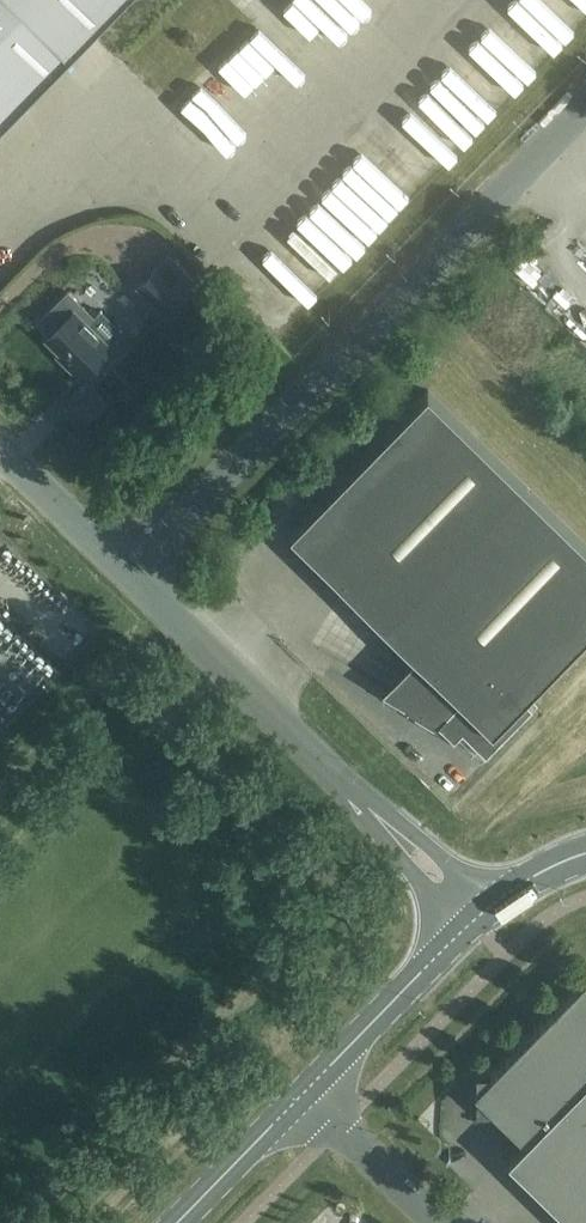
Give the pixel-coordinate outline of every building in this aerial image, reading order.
[(69,53),(120,0),(0,0),(0,123),(69,53)] [(182,45),(173,53),(215,98),(224,90),(182,45)] [(156,269),(139,286),(163,310),(180,292),(194,278),(170,254),(156,269)] [(111,345),(74,309),(47,337),(69,360),(66,363),(80,377),(111,345)] [(407,704),(437,722),(439,720),(454,735),(463,727),(486,750),(533,703),(525,695),(585,633),(585,543),(428,389),(291,530),(431,666),(407,704)] [(491,1075),(480,1075),(480,1107),(491,1107),(526,1141),(509,1158),(575,1222),(585,1222),(585,977),(491,1075)]
